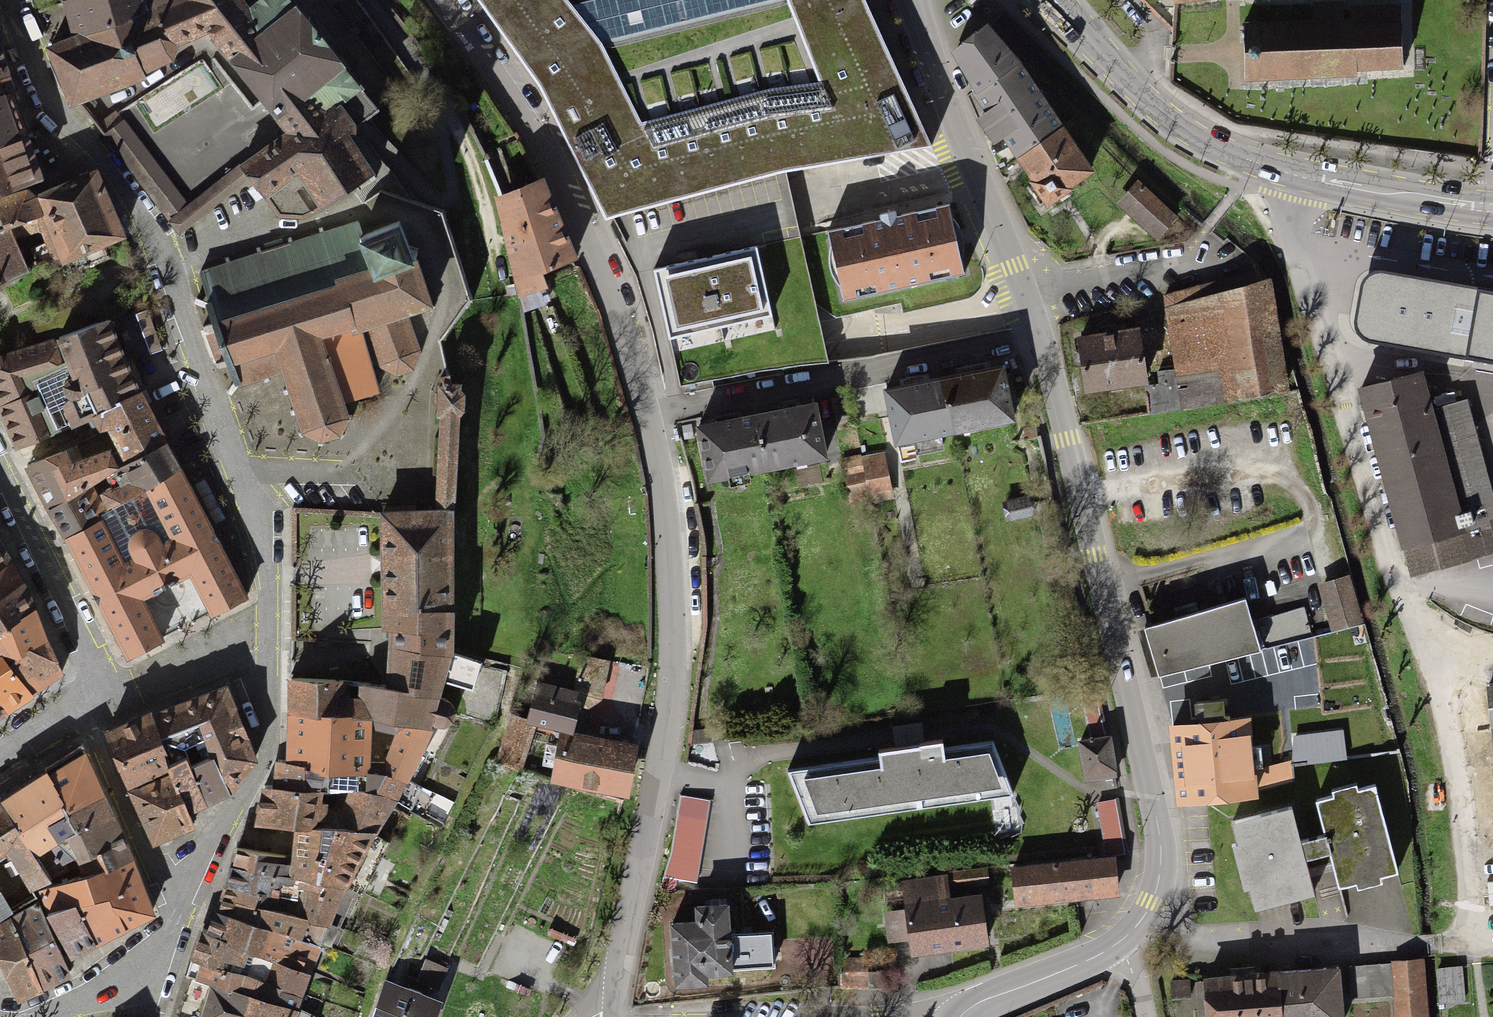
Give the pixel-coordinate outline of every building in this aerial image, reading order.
[(49,47),(51,53),(52,53),(62,75),(71,98),(70,98),(72,103),(77,101),(145,75),(143,70),(154,65),(154,66),(157,65),(157,64),(167,59),(168,60),(171,59),(172,57),(171,56),(176,44),(178,44),(179,42),(207,29),(221,47),(264,101),(278,119),(289,132),(240,166),(250,178),(265,198),(302,172),(323,208),(349,191),(374,174),(346,131),(369,115),(374,109),(358,89),(361,87),(346,69),(292,0),(174,0),(153,8),(113,22),(75,35),(58,42),(59,44),(55,46),(54,45),(49,47)] [(66,1),(75,35),(113,22),(153,8),(174,0),(70,0),(66,1)] [(557,112),(572,144),(606,218),(610,227),(632,273),(634,276),(647,335),(650,349),(672,371),(683,382),(710,377),(759,370),(780,368),(827,362),(814,308),(835,319),(900,304),(902,311),(968,295),(947,203),(825,232),(799,238),(792,208),(785,175),(933,147),(911,94),(871,0),(482,0),(557,112)] [(1245,26),(1246,80),(1357,76),(1357,71),(1403,69),(1401,5),(1352,7),(1352,20),(1344,20),(1343,3),(1315,4),(1315,24),(1245,26)] [(978,92),(1020,64),(985,25),(955,52),(978,92)] [(1019,158),(1063,129),(1020,64),(978,92),(976,93),(1019,158)] [(6,75),(0,78),(0,97),(11,92),(6,75)] [(26,132),(11,92),(0,97),(0,142),(26,132)] [(117,113),(96,125),(176,230),(179,234),(244,182),(250,178),(240,166),(188,207),(125,123),(117,113)] [(1063,129),(1019,158),(1035,181),(1033,182),(1034,184),(1029,188),(1042,206),(1050,199),(1051,200),(1068,188),(1067,187),(1090,170),(1063,129)] [(0,142),(0,193),(40,178),(26,132),(0,142)] [(62,254),(64,260),(66,260),(71,273),(110,257),(104,243),(123,236),(95,172),(37,195),(45,213),(62,254)] [(574,258),(541,184),(501,202),(517,279),(520,295),(535,289),(530,276),(574,258)] [(1137,184),(1119,203),(1155,238),(1173,219),(1137,184)] [(0,199),(0,232),(40,215),(34,197),(25,189),(0,199)] [(31,268),(62,254),(45,213),(40,215),(0,232),(0,282),(31,268)] [(268,374),(283,369),(289,387),(283,389),(284,394),(290,392),(296,407),(290,409),(291,414),(297,412),(303,428),(298,432),(302,436),(307,431),(319,437),(318,444),(323,444),(324,438),(337,434),(341,438),(345,434),(340,429),(346,419),(353,419),(353,414),(347,414),(343,401),(377,392),(369,363),(379,360),(380,364),(396,373),(412,368),(418,351),(405,314),(425,307),(432,312),(435,306),(429,302),(418,266),(415,257),(418,249),(409,246),(399,221),(363,236),(358,222),(324,232),(322,227),(318,228),(320,234),(293,242),(291,237),(287,238),(289,244),(262,252),(260,247),(256,248),(257,254),(230,262),(229,257),(224,258),(226,264),(200,272),(209,302),(197,297),(195,303),(207,308),(213,323),(202,326),(203,329),(204,331),(214,327),(216,332),(222,347),(226,359),(215,363),(217,368),(227,364),(234,381),(227,391),(231,394),(238,383),(263,376),(265,382),(270,380),(268,374)] [(1374,272),(1371,273),(1369,274),(1366,276),(1364,278),(1363,280),(1362,283),(1361,289),(1355,322),(1355,326),(1356,329),(1358,332),(1361,335),(1364,337),(1369,339),(1377,341),(1492,362),(1492,292),(1374,272)] [(1255,273),(1163,300),(1181,406),(1285,386),(1271,292),(1255,273)] [(35,322),(43,342),(57,337),(77,329),(68,309),(35,322)] [(135,314),(151,356),(164,351),(147,309),(135,314)] [(138,390),(109,318),(105,319),(77,329),(57,337),(68,365),(64,367),(67,372),(64,373),(65,379),(64,382),(63,391),(70,395),(62,402),(73,425),(94,416),(138,390)] [(1096,338),(1076,341),(1077,349),(1069,350),(1071,359),(1078,358),(1083,387),(1143,378),(1135,332),(1116,335),(1115,332),(1113,329),(1097,331),(1095,334),(1096,338)] [(18,449),(73,425),(62,402),(70,395),(63,391),(64,382),(65,379),(64,373),(67,372),(64,367),(68,365),(57,337),(43,342),(0,355),(0,407),(18,449)] [(913,385),(884,391),(897,455),(936,447),(933,434),(1013,417),(1002,366),(975,372),(913,385)] [(1159,385),(1144,388),(1148,413),(1181,406),(1175,370),(1157,373),(1159,385)] [(1360,393),(1364,405),(1358,407),(1362,421),(1368,420),(1418,576),(1428,573),(1492,555),(1492,500),(1463,402),(1431,414),(1418,374),(1360,393)] [(392,629),(391,645),(449,651),(451,646),(455,404),(450,377),(439,379),(445,403),(441,473),(446,473),(446,510),(440,509),(440,512),(414,512),(382,512),(383,568),(385,629),(392,629)] [(112,453),(120,467),(165,443),(138,390),(94,416),(97,423),(105,427),(109,425),(111,432),(113,437),(115,436),(121,449),(112,453)] [(734,420),(700,426),(710,478),(824,457),(814,404),(787,410),(734,420)] [(27,465),(50,508),(93,481),(120,467),(112,453),(121,449),(115,436),(113,437),(111,432),(27,465)] [(106,507),(107,510),(180,468),(165,443),(120,467),(93,481),(94,484),(110,475),(116,487),(113,486),(110,487),(107,488),(105,490),(104,492),(104,495),(108,505),(106,507)] [(866,474),(869,492),(889,488),(883,456),(865,459),(868,474),(866,474)] [(861,460),(841,464),(844,478),(864,474),(861,460)] [(95,514),(66,535),(127,657),(164,638),(144,597),(191,572),(212,613),(247,594),(180,468),(107,510),(104,511),(96,516),(95,514)] [(866,474),(846,478),(850,500),(870,497),(869,492),(866,474)] [(193,485),(214,524),(227,518),(205,478),(193,485)] [(94,484),(93,481),(50,508),(66,535),(95,514),(87,497),(94,492),(104,511),(107,510),(106,507),(94,484)] [(1034,497),(1002,505),(1006,520),(1038,512),(1034,497)] [(11,561),(0,542),(0,568),(11,561)] [(23,582),(11,561),(0,568),(0,598),(23,582)] [(1323,585),(1336,633),(1356,627),(1343,579),(1323,585)] [(0,598),(0,631),(35,607),(23,582),(0,598)] [(1245,598),(1146,624),(1148,629),(1158,666),(1161,678),(1259,652),(1315,635),(1308,607),(1255,622),(1245,598)] [(47,638),(35,607),(0,631),(0,652),(7,663),(47,638)] [(1149,669),(1158,666),(1148,629),(1139,631),(1149,669)] [(47,638),(7,663),(32,692),(62,672),(47,638)] [(390,652),(388,684),(438,690),(441,679),(473,688),(481,661),(449,651),(391,645),(390,652)] [(8,708),(32,692),(7,663),(0,652),(0,696),(8,708)] [(525,717),(511,713),(495,758),(520,765),(535,721),(571,729),(577,703),(586,704),(587,707),(600,698),(598,696),(606,659),(582,655),(575,690),(574,690),(571,700),(543,692),(545,684),(537,682),(534,691),(536,692),(525,717)] [(360,682),(338,679),(291,677),(291,712),(360,714),(360,682)] [(388,684),(360,682),(360,714),(368,714),(429,726),(432,723),(443,723),(447,722),(451,720),(453,718),(454,715),(454,713),(455,711),(454,707),(452,703),(449,700),(445,697),(436,696),(438,690),(388,684)] [(226,687),(153,716),(172,764),(186,756),(189,763),(212,753),(230,792),(245,772),(256,759),(226,687)] [(1090,741),(1082,742),(1089,778),(1114,774),(1099,689),(1082,692),(1090,741)] [(289,761),(289,762),(330,766),(357,768),(387,771),(405,778),(423,744),(429,726),(368,714),(360,714),(291,712),(289,761)] [(130,785),(172,766),(172,764),(153,716),(106,733),(130,785)] [(1167,728),(1178,808),(1212,808),(1258,800),(1250,721),(1167,728)] [(712,732),(689,734),(691,750),(713,748),(712,732)] [(564,733),(556,778),(624,790),(632,745),(564,733)] [(877,755),(789,768),(809,825),(1011,793),(990,737),(943,745),(941,735),(914,739),(914,740),(875,746),(877,755)] [(46,768),(67,808),(102,791),(83,745),(46,768)] [(40,765),(33,753),(0,773),(0,789),(40,765)] [(230,792),(212,753),(189,763),(208,800),(230,792)] [(208,800),(189,763),(186,756),(172,764),(172,766),(173,770),(189,808),(208,800)] [(275,785),(275,786),(382,790),(393,799),(395,797),(410,806),(420,786),(405,778),(387,771),(357,768),(354,788),(342,787),(343,785),(343,780),(341,777),(338,774),(329,776),(330,766),(289,762),(289,761),(278,759),(275,785)] [(46,768),(0,798),(0,800),(51,876),(69,868),(63,859),(71,853),(71,856),(73,857),(75,857),(76,856),(77,855),(78,854),(74,846),(65,833),(77,827),(67,808),(46,768)] [(173,770),(133,788),(155,842),(195,823),(189,808),(173,770)] [(1304,836),(1313,862),(1324,858),(1332,884),(1390,865),(1362,778),(1304,797),(1316,832),(1304,836)] [(298,826),(363,828),(371,833),(393,799),(382,790),(275,786),(275,785),(265,785),(257,821),(257,823),(298,826)] [(77,827),(112,813),(102,791),(67,808),(77,827)] [(709,799),(681,796),(675,851),(663,879),(698,882),(709,799)] [(51,876),(0,800),(0,853),(6,849),(9,854),(14,856),(31,885),(51,876)] [(1115,801),(1096,803),(1103,854),(1126,852),(1117,800),(1115,801)] [(1302,865),(1313,862),(1304,836),(1293,840),(1282,804),(1224,823),(1253,910),(1310,891),(1302,865)] [(86,873),(130,858),(112,813),(77,827),(65,833),(74,846),(78,854),(86,873)] [(294,861),(286,864),(287,868),(287,872),(294,874),(293,875),(344,884),(356,889),(362,892),(388,841),(371,833),(363,828),(298,826),(294,861)] [(237,847),(232,865),(293,875),(294,874),(287,872),(287,868),(286,864),(285,862),(286,856),(237,847)] [(79,903),(111,893),(124,926),(152,913),(130,858),(86,873),(84,874),(83,873),(40,890),(50,914),(79,903)] [(1110,860),(1006,869),(1009,902),(1113,893),(1110,860)] [(297,897),(295,913),(320,919),(340,926),(356,889),(344,884),(293,875),(232,865),(227,884),(297,897)] [(985,869),(958,868),(959,885),(985,884),(985,869)] [(902,938),(903,949),(983,943),(978,897),(941,901),(938,878),(925,879),(926,884),(882,889),(884,925),(885,938),(902,938)] [(227,884),(222,897),(295,913),(297,897),(227,884)] [(111,893),(79,903),(94,940),(124,926),(111,893)] [(9,911),(0,895),(0,915),(9,911)] [(295,913),(222,897),(218,910),(320,942),(331,946),(340,926),(320,919),(295,913)] [(0,924),(0,955),(1,957),(20,995),(30,991),(42,986),(49,983),(55,980),(63,975),(70,971),(63,958),(37,901),(24,909),(10,918),(0,924)] [(50,914),(71,954),(94,940),(79,903),(50,914)] [(673,925),(674,984),(704,984),(704,974),(732,973),(732,972),(776,971),(776,934),(729,934),(729,908),(722,908),(722,903),(717,903),(717,908),(701,908),(701,925),(673,925)] [(320,942),(218,910),(210,930),(208,933),(308,970),(320,942)] [(308,970),(208,933),(210,930),(203,927),(193,958),(300,992),(308,970)] [(294,1006),(300,992),(193,958),(188,974),(294,1006)] [(1422,958),(1343,966),(1347,999),(1391,995),(1393,1016),(1428,1016),(1422,958)] [(371,1016),(429,1016),(434,1005),(424,1001),(430,986),(436,988),(445,967),(425,959),(417,978),(406,976),(403,987),(383,980),(371,1016)] [(836,963),(835,989),(877,990),(877,973),(856,973),(856,959),(845,960),(845,963),(836,963)] [(1459,969),(1437,970),(1440,1002),(1461,1000),(1459,969)] [(1279,1016),(1340,1016),(1338,997),(1327,997),(1325,971),(1276,975),(1279,1016)] [(188,974),(173,1016),(317,1016),(299,1009),(294,1006),(188,974)] [(1204,980),(1207,1016),(1279,1016),(1276,975),(1204,980)] [(1187,979),(1168,979),(1168,998),(1187,998),(1187,979)]
